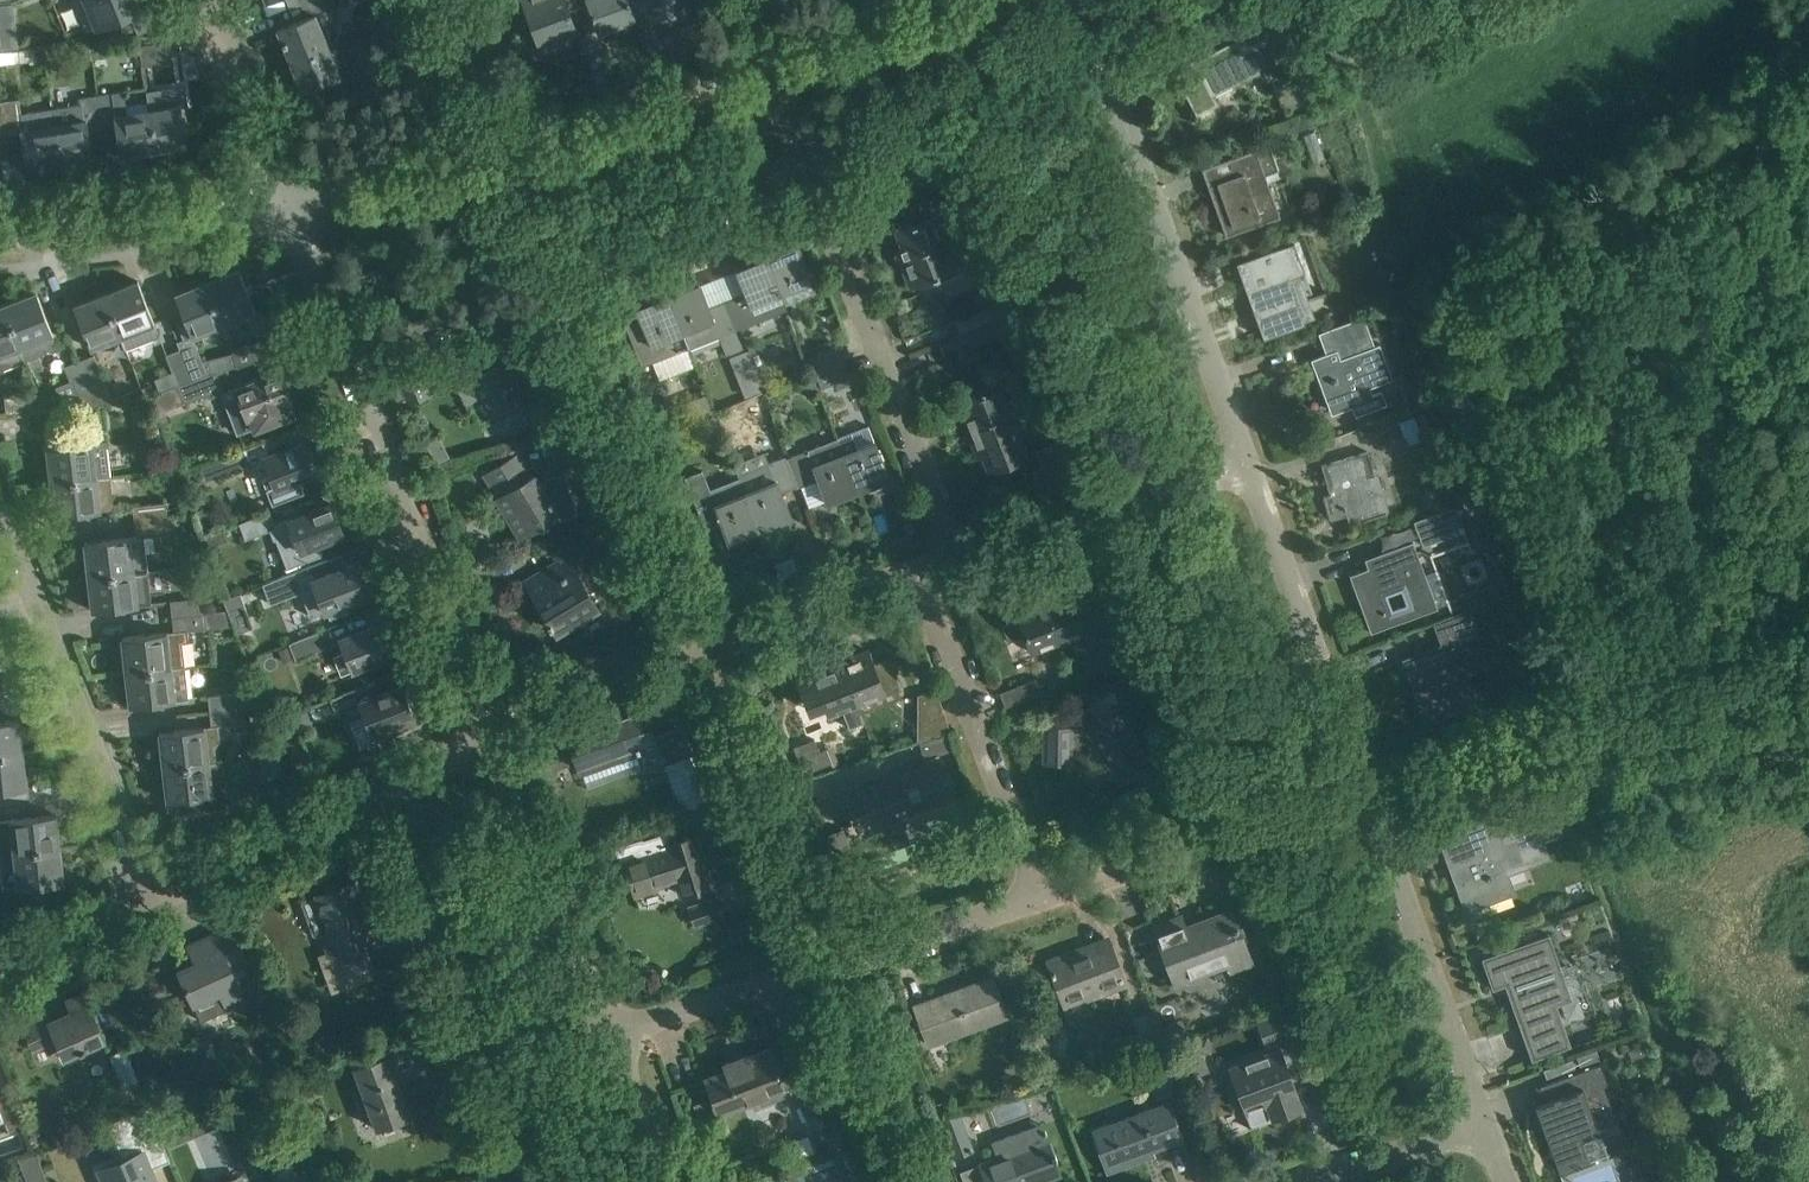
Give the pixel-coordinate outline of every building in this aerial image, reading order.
[(146,7),(143,0),(73,0),(85,31),(146,7)] [(290,62),(342,41),(330,12),(337,9),(333,0),(309,0),(300,4),(306,17),(276,29),(290,62)] [(531,23),(538,43),(553,37),(555,43),(577,35),(568,10),(578,6),(576,0),(517,0),(522,14),(524,14),(528,24),(531,23)] [(634,17),(628,0),(585,0),(597,31),(634,17)] [(656,18),(693,4),(691,0),(649,0),(656,18)] [(1217,103),(1212,95),(1264,67),(1287,111),(1306,101),(1294,79),(1295,78),(1271,32),(1276,30),(1261,0),(1251,0),(1222,15),(1235,39),(1195,60),(1194,58),(1172,69),(1179,82),(1177,84),(1179,89),(1182,87),(1196,114),(1217,103)] [(0,5),(0,17),(15,15),(13,4),(0,5)] [(147,14),(133,20),(138,34),(152,28),(147,14)] [(107,49),(106,42),(106,39),(91,41),(91,43),(93,56),(102,55),(107,49)] [(169,41),(140,46),(143,65),(173,60),(169,41)] [(342,41),(290,62),(301,91),(330,79),(336,94),(367,81),(353,46),(345,49),(342,41)] [(55,47),(43,49),(45,60),(57,59),(55,47)] [(43,49),(22,51),(23,63),(45,60),(43,49)] [(96,93),(101,127),(115,125),(120,156),(155,150),(149,109),(148,109),(147,103),(126,106),(123,89),(96,93)] [(80,102),(52,107),(62,165),(92,160),(87,129),(101,127),(96,93),(79,96),(80,102)] [(20,99),(1,101),(7,134),(21,132),(27,170),(62,165),(52,107),(21,111),(20,99)] [(149,109),(155,150),(186,145),(179,104),(149,109)] [(1293,123),(1278,128),(1281,137),(1296,131),(1293,123)] [(1211,165),(1201,168),(1226,235),(1278,216),(1263,174),(1277,169),(1268,145),(1218,162),(1217,159),(1210,161),(1211,165)] [(943,198),(963,190),(952,162),(933,170),(943,198)] [(894,250),(898,260),(960,236),(934,192),(908,208),(913,221),(895,229),(902,247),(894,250)] [(972,268),(960,236),(898,260),(909,287),(938,276),(940,281),(972,268)] [(1325,294),(1305,237),(1240,261),(1267,337),(1316,319),(1309,300),(1325,294)] [(766,257),(765,257),(785,308),(786,308),(781,293),(811,281),(797,244),(766,257)] [(785,308),(765,257),(735,269),(744,292),(729,299),(740,326),(785,308)] [(239,269),(204,282),(220,324),(255,311),(239,269)] [(137,280),(104,294),(121,335),(128,353),(161,340),(137,280)] [(220,324),(204,282),(174,294),(191,336),(220,324)] [(687,348),(687,349),(717,337),(723,352),(741,345),(723,301),(708,307),(698,284),(681,291),(683,295),(669,301),(668,296),(667,296),(687,348)] [(36,292),(2,305),(24,360),(56,348),(50,334),(52,333),(36,292)] [(121,335),(104,294),(73,306),(90,347),(121,335)] [(687,348),(667,296),(650,303),(652,308),(639,313),(637,308),(621,314),(641,366),(687,348)] [(960,334),(1001,318),(996,304),(954,320),(960,334)] [(2,305),(0,306),(0,370),(16,363),(24,360),(2,305)] [(1001,318),(960,334),(965,348),(1006,332),(1001,318)] [(1379,343),(1368,347),(1357,318),(1318,332),(1323,347),(1333,343),(1339,359),(1330,362),(1327,353),(1311,359),(1330,409),(1331,409),(1329,405),(1348,398),(1355,415),(1386,403),(1381,390),(1372,393),(1369,386),(1392,378),(1379,343)] [(234,366),(267,357),(263,341),(230,349),(234,366)] [(192,379),(207,373),(195,342),(180,348),(192,379)] [(808,355),(815,372),(843,361),(836,344),(808,355)] [(165,354),(177,384),(192,379),(180,348),(165,354)] [(524,392),(502,358),(496,362),(488,349),(449,373),(457,387),(456,387),(457,388),(473,378),(494,411),(524,392)] [(729,356),(733,364),(739,367),(751,362),(747,350),(746,349),(745,349),(729,356)] [(93,354),(79,359),(92,391),(106,385),(93,354)] [(64,365),(76,397),(92,391),(79,359),(64,365)] [(849,376),(843,361),(815,372),(821,387),(849,376)] [(428,395),(417,364),(397,371),(408,402),(428,395)] [(771,370),(763,368),(755,371),(763,390),(777,384),(771,370)] [(293,414),(288,402),(291,401),(279,370),(235,386),(238,395),(224,400),(237,432),(253,426),(254,429),(293,414)] [(207,373),(192,379),(177,384),(184,401),(222,387),(216,371),(207,373)] [(959,405),(965,418),(961,420),(966,430),(1030,405),(1030,404),(1028,405),(1014,371),(1003,376),(1005,382),(962,399),(964,403),(959,405)] [(818,388),(812,374),(802,378),(808,393),(818,388)] [(106,385),(92,391),(76,397),(82,411),(112,399),(106,385)] [(39,410),(37,393),(4,396),(5,413),(39,410)] [(667,430),(711,412),(704,394),(660,412),(667,430)] [(1030,405),(966,430),(976,457),(981,455),(988,471),(1026,456),(1019,440),(1034,434),(1027,415),(1033,412),(1030,405)] [(1421,438),(1413,415),(1373,430),(1378,444),(1405,435),(1408,443),(1421,438)] [(837,437),(836,437),(857,489),(888,477),(868,425),(849,432),(851,437),(839,442),(837,437)] [(857,489),(836,437),(790,455),(802,484),(817,478),(827,501),(828,501),(826,496),(839,491),(841,495),(857,489)] [(274,487),(318,470),(306,439),(262,456),(274,487)] [(51,483),(111,475),(107,440),(46,447),(51,483)] [(1036,448),(1047,477),(1061,472),(1050,443),(1036,448)] [(248,447),(196,467),(202,482),(254,462),(248,447)] [(1367,451),(1321,465),(1329,493),(1322,495),(1328,517),(1346,512),(1349,523),(1385,513),(1367,451)] [(520,537),(556,515),(558,519),(579,513),(566,471),(536,480),(533,475),(531,476),(518,453),(483,475),(520,537)] [(738,478),(758,528),(759,527),(758,523),(771,517),(773,522),(790,516),(781,492),(796,486),(784,455),(737,474),(738,478)] [(721,521),(728,540),(758,528),(738,478),(709,489),(702,470),(685,476),(705,528),(706,528),(706,527),(721,521)] [(111,475),(51,483),(54,515),(114,509),(111,475)] [(132,505),(134,520),(167,516),(165,501),(132,505)] [(276,527),(269,529),(273,539),(276,539),(286,567),(284,567),(285,569),(322,554),(318,543),(342,534),(336,519),(339,518),(334,505),(331,506),(330,502),(290,518),(289,517),(274,523),(276,527)] [(1413,520),(1424,549),(1466,534),(1455,504),(1413,520)] [(269,511),(238,523),(245,539),(269,529),(276,527),(274,523),(269,511)] [(88,577),(147,570),(143,536),(169,533),(167,516),(134,520),(136,535),(84,541),(88,577)] [(200,538),(206,554),(215,550),(209,535),(200,538)] [(1349,574),(1370,631),(1437,607),(1412,540),(1378,553),(1381,561),(1349,574)] [(552,624),(556,632),(597,607),(575,570),(574,571),(566,557),(526,581),(549,619),(546,621),(549,626),(552,624)] [(791,558),(775,563),(780,579),(796,574),(791,558)] [(365,594),(353,563),(298,584),(299,588),(310,616),(365,594)] [(151,603),(147,570),(88,577),(92,610),(151,603)] [(293,571),(262,583),(268,600),(299,588),(298,584),(293,571)] [(1042,597),(1060,640),(1095,626),(1100,639),(1124,629),(1114,603),(1100,608),(1091,586),(1072,594),(1069,586),(1042,597)] [(230,610),(246,603),(241,592),(225,598),(230,610)] [(168,600),(170,616),(203,613),(202,596),(168,600)] [(1060,640),(1042,597),(1032,601),(1035,609),(1017,616),(1018,617),(1001,623),(1008,641),(1025,634),(1031,651),(1060,640)] [(1487,656),(1476,660),(1482,676),(1507,668),(1485,608),(1461,617),(1473,652),(1484,648),(1487,656)] [(121,636),(126,673),(184,666),(181,642),(187,641),(186,630),(205,628),(203,613),(170,616),(172,630),(121,636)] [(334,655),(341,673),(389,654),(377,624),(340,638),(345,651),(334,655)] [(317,632),(289,643),(295,659),(323,648),(317,632)] [(1401,658),(1424,723),(1441,717),(1442,718),(1446,716),(1446,715),(1453,712),(1443,684),(1461,678),(1448,641),(1401,658)] [(840,660),(856,703),(900,686),(889,658),(873,665),(867,649),(840,660)] [(856,703),(840,660),(829,664),(833,672),(799,686),(806,703),(822,697),(828,714),(842,709),(849,727),(863,722),(856,703)] [(184,666),(126,673),(129,705),(187,698),(184,666)] [(1113,682),(1120,699),(1146,690),(1140,672),(1113,682)] [(1039,693),(1034,679),(999,692),(1005,706),(1039,693)] [(401,685),(374,696),(369,684),(373,682),(373,680),(329,698),(335,712),(345,708),(350,720),(364,714),(371,732),(372,732),(375,739),(374,739),(375,741),(403,730),(403,729),(402,729),(399,721),(413,716),(407,702),(410,701),(411,702),(412,702),(406,686),(405,687),(406,688),(402,690),(401,685)] [(936,689),(918,694),(917,740),(949,729),(936,689)] [(209,711),(242,707),(240,691),(207,695),(209,711)] [(1120,782),(1151,762),(1113,702),(1084,721),(1082,718),(1068,721),(1068,725),(1045,725),(1044,761),(1069,762),(1069,758),(1099,749),(1120,782)] [(163,768),(216,762),(215,746),(220,740),(218,726),(244,723),(242,707),(209,711),(211,725),(159,731),(163,768)] [(635,750),(638,749),(645,769),(661,763),(680,814),(711,803),(684,727),(654,738),(643,709),(572,735),(577,749),(572,751),(578,767),(634,746),(635,750)] [(282,734),(302,726),(297,713),(277,721),(282,734)] [(21,751),(17,719),(0,721),(0,753),(21,751)] [(919,742),(924,757),(953,748),(948,732),(919,742)] [(832,766),(837,764),(835,758),(830,760),(826,748),(819,751),(814,738),(793,747),(803,773),(831,762),(832,766)] [(270,742),(254,748),(266,779),(282,773),(270,742)] [(25,787),(21,751),(0,753),(0,790),(25,787)] [(557,769),(569,765),(566,756),(554,760),(554,762),(541,767),(546,780),(553,777),(557,769)] [(860,827),(953,793),(941,760),(848,795),(860,827)] [(184,798),(186,812),(227,807),(222,761),(216,762),(163,768),(167,800),(184,798)] [(262,791),(258,800),(260,807),(274,802),(269,788),(262,791)] [(1437,836),(1462,904),(1479,898),(1484,909),(1485,909),(1483,904),(1511,894),(1502,870),(1525,862),(1519,847),(1538,841),(1526,807),(1494,819),(1493,816),(1492,816),(1494,821),(1483,825),(1481,820),(1437,836)] [(58,847),(55,814),(10,819),(0,820),(0,853),(58,847)] [(849,846),(842,828),(826,834),(833,852),(849,846)] [(644,841),(642,841),(646,853),(624,860),(635,894),(657,887),(656,882),(675,876),(681,894),(712,884),(696,834),(666,844),(664,837),(644,843),(644,841)] [(0,853),(0,866),(3,889),(18,887),(62,882),(58,847),(0,853)] [(358,943),(368,940),(357,907),(364,905),(355,879),(341,884),(340,880),(336,881),(338,885),(316,893),(330,929),(322,932),(329,952),(323,955),(336,988),(370,976),(358,943)] [(689,906),(695,924),(722,916),(717,898),(689,906)] [(1231,911),(1184,928),(1180,918),(1154,928),(1174,980),(1227,960),(1230,968),(1250,960),(1231,911)] [(206,957),(176,970),(192,1003),(219,990),(225,1004),(257,989),(244,961),(247,960),(230,925),(198,940),(206,957)] [(1549,936),(1481,960),(1492,991),(1494,990),(1493,988),(1506,983),(1533,1058),(1530,1059),(1531,1061),(1571,1047),(1570,1045),(1567,1046),(1553,1006),(1568,1000),(1557,970),(1560,969),(1549,936)] [(1072,960),(1070,954),(1048,961),(1051,969),(1050,970),(1051,974),(1053,974),(1065,1006),(1087,997),(1085,993),(1120,980),(1121,985),(1124,984),(1107,939),(1105,940),(1107,947),(1072,960)] [(526,969),(513,974),(518,987),(531,982),(526,969)] [(1006,1015),(992,976),(914,1005),(928,1044),(1006,1015)] [(73,1011),(50,1021),(46,1010),(22,1021),(33,1047),(56,1037),(65,1056),(103,1038),(83,993),(68,1000),(73,1011)] [(1296,1035),(1286,1008),(1257,1018),(1266,1045),(1296,1035)] [(1163,1042),(1151,1011),(1134,1017),(1145,1048),(1163,1042)] [(1211,1049),(1207,1037),(1188,1044),(1192,1056),(1203,1052),(1211,1049)] [(370,1050),(350,1057),(361,1086),(353,1091),(360,1109),(368,1107),(376,1128),(410,1115),(395,1077),(424,1067),(415,1043),(373,1058),(370,1050)] [(1643,1045),(1628,1049),(1631,1060),(1646,1055),(1643,1045)] [(124,1089),(139,1082),(125,1047),(110,1054),(124,1089)] [(719,1111),(784,1086),(770,1048),(748,1056),(747,1054),(722,1063),(725,1071),(706,1078),(719,1111)] [(1245,1110),(1276,1099),(1278,1104),(1276,1105),(1279,1114),(1300,1107),(1297,1098),(1298,1097),(1280,1048),(1236,1064),(1241,1079),(1234,1081),(1245,1110)] [(1544,1100),(1534,1103),(1559,1172),(1588,1161),(1575,1124),(1592,1118),(1596,1128),(1616,1121),(1603,1086),(1608,1084),(1600,1063),(1539,1085),(1544,1100)] [(817,1123),(833,1116),(816,1072),(800,1079),(817,1123)] [(8,1132),(26,1126),(13,1090),(0,1095),(0,1111),(8,1132)] [(1140,1152),(1180,1137),(1167,1102),(1092,1130),(1108,1170),(1142,1157),(1140,1152)] [(959,1113),(941,1120),(954,1156),(972,1149),(959,1113)] [(181,1127),(166,1133),(171,1144),(185,1138),(181,1127)] [(998,1156),(979,1163),(987,1181),(1037,1181),(1059,1174),(1054,1158),(1057,1157),(1050,1141),(1047,1142),(1046,1138),(1030,1144),(1025,1129),(993,1141),(998,1156)] [(37,1150),(19,1157),(29,1181),(49,1181),(37,1150)] [(100,1169),(106,1181),(154,1181),(141,1152),(100,1169)] [(813,1181),(829,1181),(841,1177),(840,1173),(832,1154),(806,1164),(813,1181)] [(840,1173),(841,1177),(843,1181),(863,1181),(857,1166),(840,1173)]
